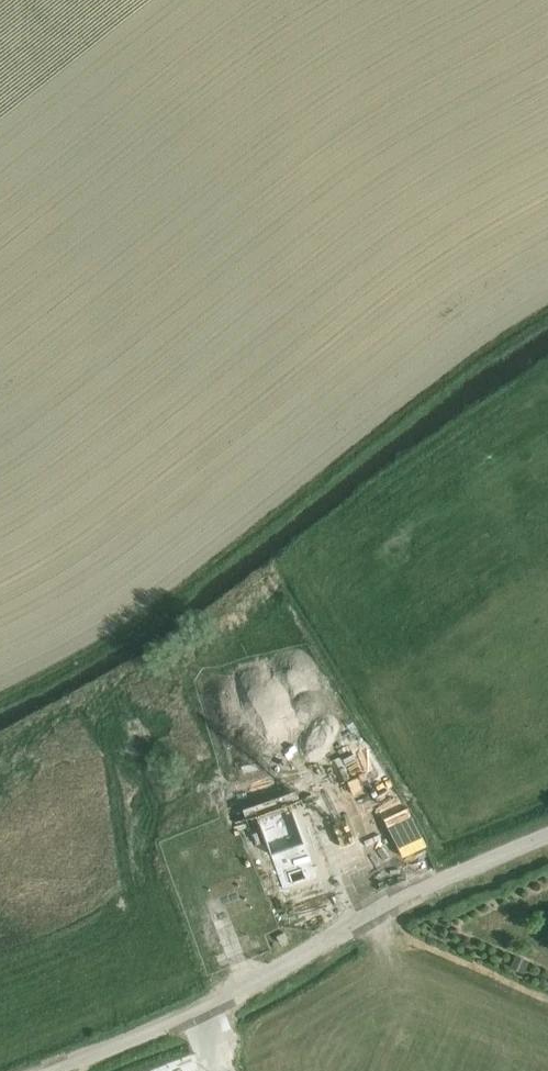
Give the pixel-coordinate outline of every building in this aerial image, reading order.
[(304,842),(290,802),(256,814),(271,855),(304,842)] [(515,955),(510,965),(523,971),(528,961),(515,955)]
